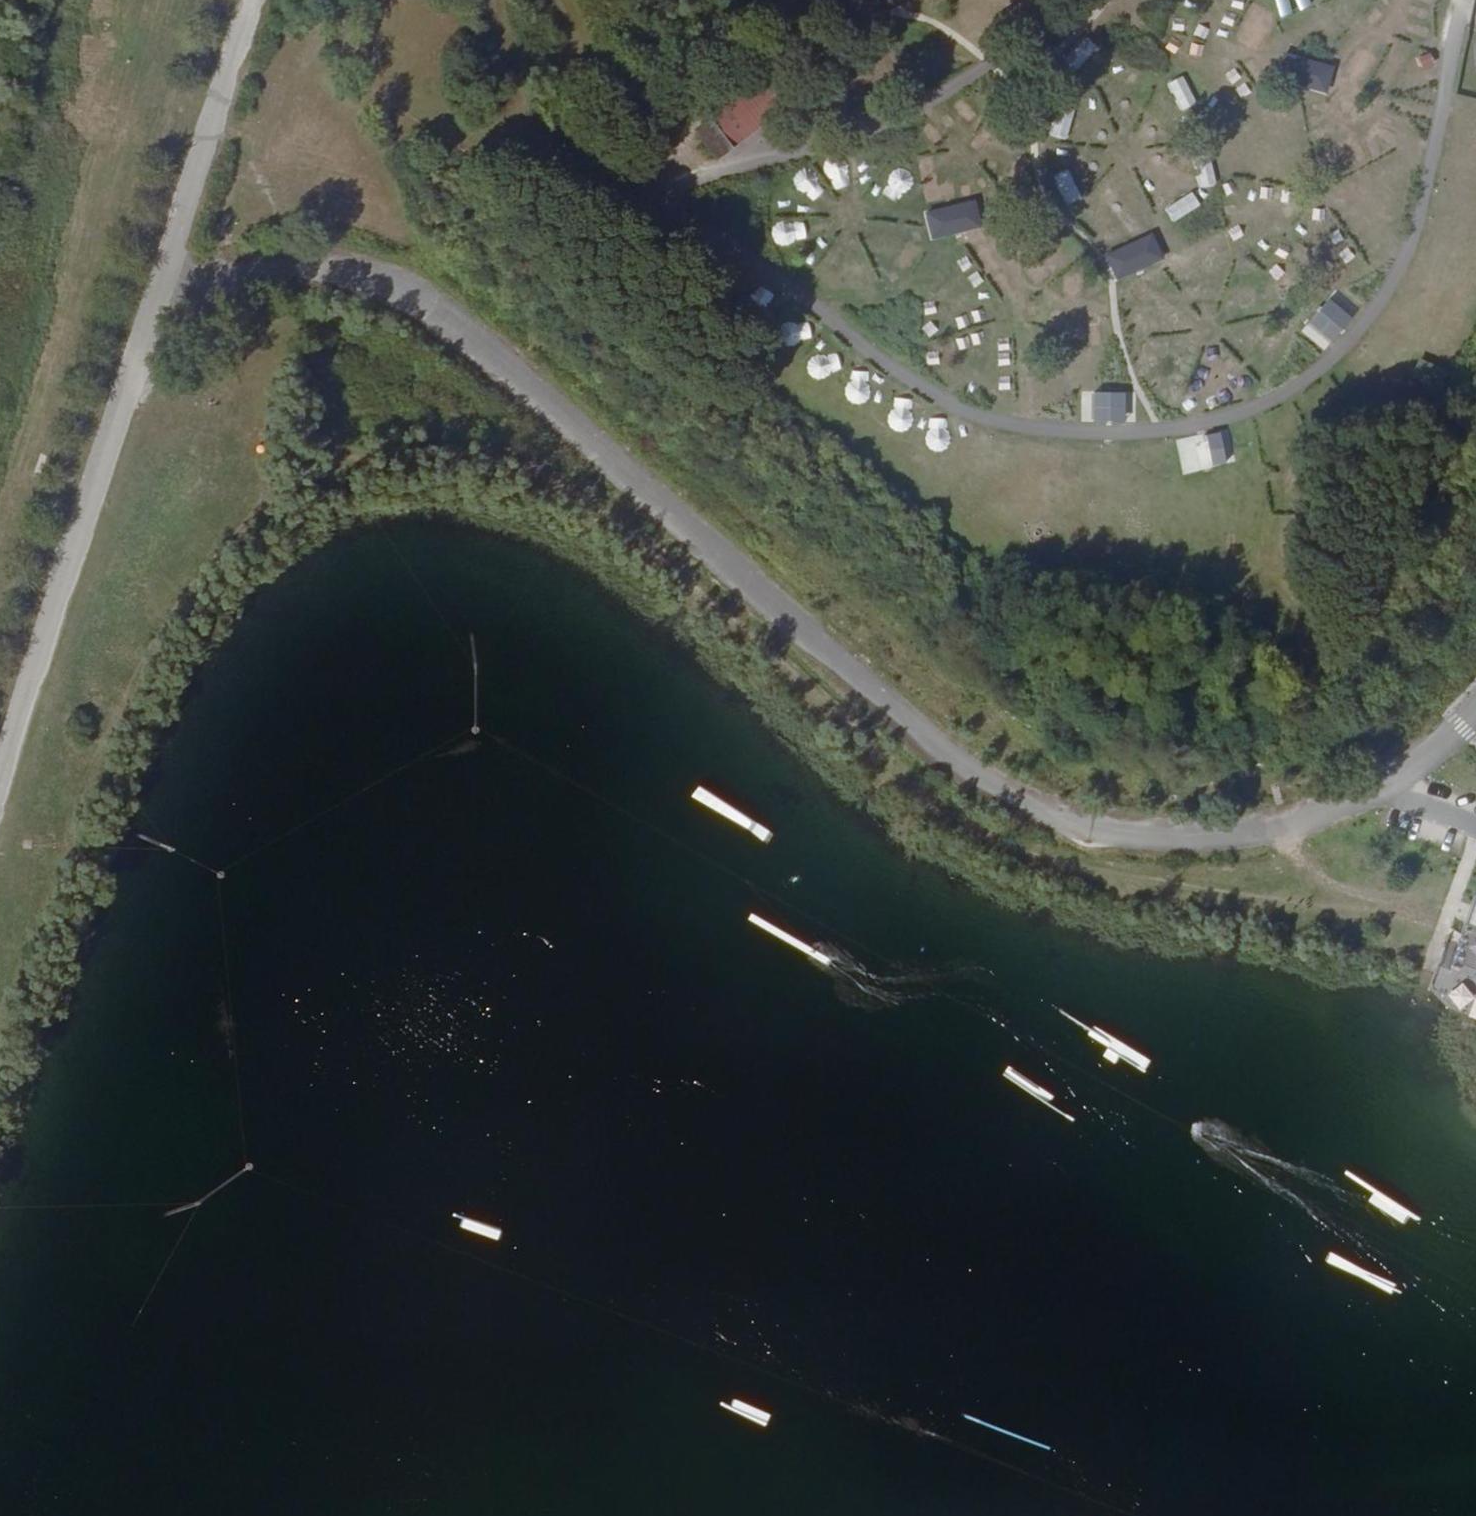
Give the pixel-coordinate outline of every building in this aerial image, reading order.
[(909,0),(877,0),(883,12),(909,0)] [(1279,78),(1327,93),(1335,65),(1287,50),(1279,78)] [(1111,78),(1138,88),(1144,72),(1117,61),(1111,78)] [(1167,84),(1182,110),(1198,101),(1183,75),(1167,84)] [(751,93),(716,119),(699,133),(718,158),(735,144),(736,145),(771,117),(767,114),(773,110),(776,114),(785,106),(767,83),(758,91),(760,92),(754,96),(751,93)] [(1091,156),(1071,184),(1085,195),(1105,167),(1091,156)] [(977,199),(925,209),(931,238),(983,228),(977,199)] [(1107,253),(1120,280),(1167,258),(1154,230),(1107,253)] [(1331,296),(1302,331),(1325,350),(1354,316),(1331,296)] [(1082,390),(1081,420),(1133,421),(1134,391),(1082,390)]
